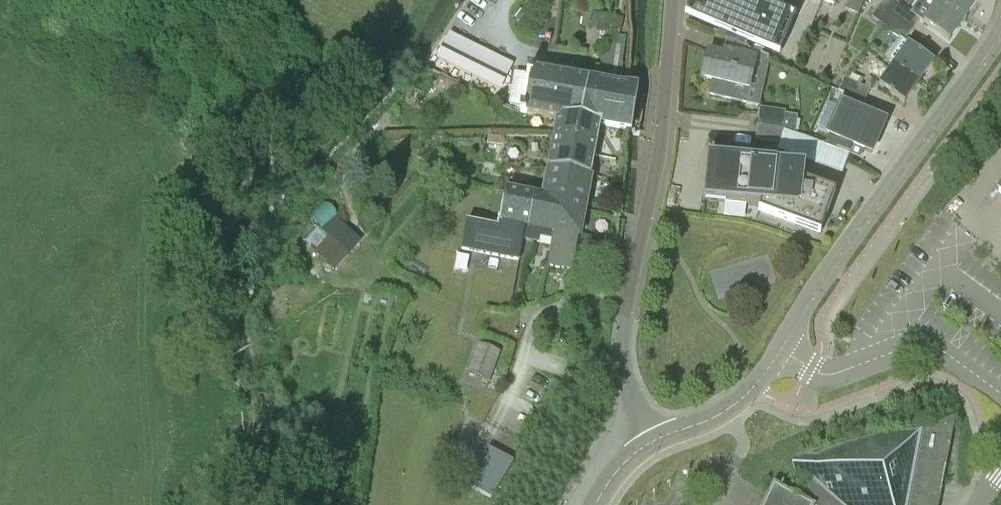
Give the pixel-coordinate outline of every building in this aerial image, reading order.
[(692,15),(738,34),(735,42),(745,46),(748,38),(775,50),(786,23),(781,21),(786,11),(791,13),(797,0),(698,0),(692,15)] [(847,8),(857,13),(863,0),(850,0),(847,8)] [(871,17),(883,25),(890,15),(898,4),(892,0),(884,0),(871,17)] [(964,21),(936,0),(918,0),(910,12),(898,4),(891,15),(912,30),(920,19),(924,22),(923,22),(949,41),(964,21)] [(964,21),(979,0),(936,0),(964,21)] [(511,16),(518,22),(525,13),(518,7),(511,16)] [(883,25),(900,37),(900,38),(904,41),(912,30),(891,15),(883,25)] [(895,44),(885,58),(894,64),(919,82),(921,80),(923,76),(934,62),(908,44),(903,50),(895,44)] [(757,54),(740,47),(738,55),(756,59),(757,54)] [(475,63),(462,62),(461,78),(479,79),(479,65),(493,65),(493,48),(476,48),(475,63)] [(738,55),(724,52),(723,56),(708,52),(702,78),(717,82),(715,90),(730,93),(731,85),(749,89),(756,59),(738,55)] [(482,89),(499,90),(500,76),(512,76),(513,60),(498,60),(498,75),(483,74),(482,89)] [(894,64),(878,85),(904,103),(913,91),(916,87),(919,82),(894,64)] [(631,131),(638,90),(528,71),(527,77),(530,77),(525,108),(521,107),(520,113),(559,122),(560,119),(600,125),(631,131)] [(839,90),(864,101),(870,89),(845,78),(839,90)] [(824,145),(824,146),(836,150),(849,154),(849,153),(851,148),(852,147),(862,152),(872,156),(880,140),(887,123),(866,114),(860,112),(864,103),(846,95),(842,104),(839,102),(837,107),(826,132),(824,135),(828,137),(827,139),(824,145)] [(758,124),(782,130),(784,115),(784,112),(760,109),(758,124)] [(782,130),(795,134),(797,117),(784,115),(782,130)] [(560,119),(557,134),(577,137),(574,154),(593,158),(600,126),(560,119)] [(780,144),(782,130),(758,124),(755,140),(780,144)] [(557,134),(551,169),(590,176),(593,158),(574,154),(577,137),(557,134)] [(487,145),(504,146),(505,136),(488,135),(487,145)] [(707,157),(702,200),(760,207),(798,220),(796,226),(798,227),(799,226),(818,233),(825,216),(826,216),(835,194),(788,177),(787,180),(773,174),(774,165),(776,166),(776,164),(707,157)] [(551,169),(546,195),(585,203),(590,176),(551,169)] [(467,221),(463,238),(474,240),(472,251),(519,260),(523,236),(528,237),(530,227),(536,198),(506,192),(500,219),(500,222),(499,227),(467,221)] [(572,270),(585,203),(546,195),(545,195),(545,199),(543,208),(560,212),(557,229),(554,229),(553,238),(548,266),(572,270)] [(545,199),(536,198),(530,227),(528,237),(534,239),(539,235),(553,238),(554,229),(557,229),(560,212),(543,208),(545,199)] [(329,237),(349,255),(362,240),(342,222),(340,224),(335,219),(324,232),(329,237)] [(349,255),(329,237),(316,252),(336,269),(349,255)] [(590,250),(588,257),(600,260),(601,253),(590,250)] [(480,345),(471,370),(470,372),(470,373),(489,380),(499,352),(480,345)] [(792,462),(794,469),(802,476),(812,478),(846,504),(939,504),(947,460),(955,419),(920,428),(815,456),(806,454),(796,457),(792,462)] [(470,484),(495,498),(517,461),(492,446),(470,484)] [(813,504),(774,486),(765,504),(813,504)]
